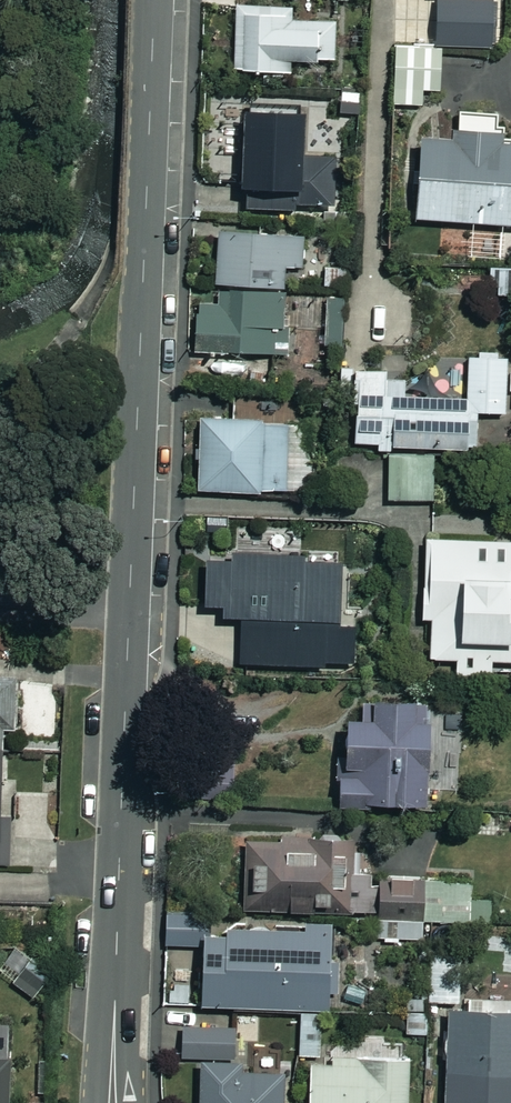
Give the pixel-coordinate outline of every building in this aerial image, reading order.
[(492,1),(438,1),(438,44),(492,44),(492,1)] [(292,5),(237,5),(237,74),(291,73),(291,61),(335,61),(335,22),(292,22),(292,5)] [(441,48),(395,48),(396,106),(425,106),(425,90),(442,90),(441,48)] [(303,108),(242,108),(243,211),(333,210),(333,158),(303,158),(303,108)] [(459,113),(458,141),(422,139),(418,220),(510,225),(510,144),(507,144),(508,115),(459,113)] [(304,234),(219,233),(218,285),(282,286),(282,269),(304,270),(304,234)] [(472,233),(470,258),(510,260),(510,236),(472,233)] [(283,294),(218,294),(218,307),(198,307),(198,353),(283,353),(283,294)] [(341,343),(342,298),(323,298),(322,343),(341,343)] [(508,356),(469,356),(469,400),(408,400),(408,372),(356,372),(357,448),(479,448),(479,414),(508,414),(508,356)] [(289,426),(201,424),(199,491),(287,493),(289,426)] [(436,455),(389,455),(390,501),(436,501),(436,455)] [(510,661),(510,545),(427,541),(423,619),(433,620),(431,659),(458,661),(458,673),(497,675),(498,661),(510,661)] [(230,545),(230,555),(219,555),(220,626),(309,626),(309,666),(361,666),(361,555),(327,555),(327,545),(230,545)] [(298,640),(265,640),(265,659),(298,659),(298,640)] [(0,675),(0,864),(7,863),(2,732),(19,731),(17,674),(0,675)] [(427,700),(372,702),(372,721),(347,722),(348,774),(339,775),(340,810),(430,808),(427,700)] [(331,852),(331,840),(244,840),(245,912),(372,910),(372,880),(353,881),(353,852),(331,852)] [(390,852),(390,887),(382,886),(382,922),(491,923),(491,897),(471,897),(471,887),(425,887),(425,852),(390,852)] [(167,950),(205,951),(204,1009),(332,1012),(334,931),(205,928),(206,912),(167,911),(167,950)] [(461,979),(426,978),(425,1002),(460,1003),(461,979)] [(423,998),(407,999),(409,1035),(426,1035),(423,998)] [(449,1011),(446,1102),(510,1102),(510,1013),(449,1011)] [(316,1029),(316,1015),(301,1015),(300,1058),(320,1059),(321,1029),(316,1029)] [(233,1027),(184,1028),(184,1059),(233,1059),(233,1027)] [(0,1049),(0,1102),(10,1102),(11,1050),(0,1049)] [(317,1064),(317,1074),(310,1074),(310,1102),(408,1102),(408,1054),(331,1054),(331,1064),(317,1064)] [(202,1065),(200,1102),(283,1102),(284,1068),(202,1065)]
